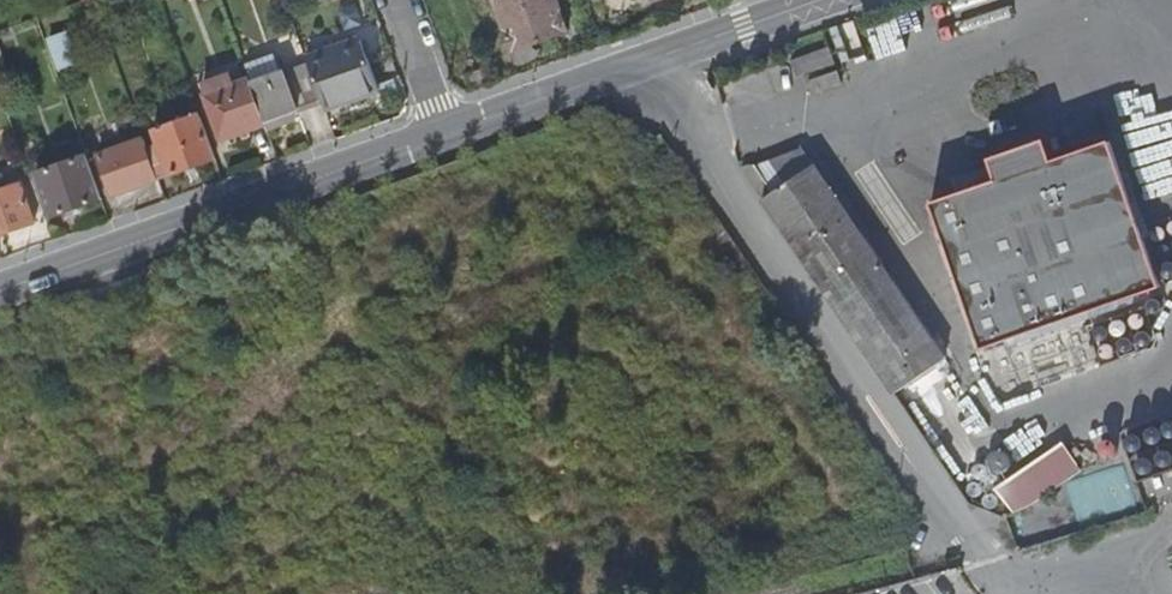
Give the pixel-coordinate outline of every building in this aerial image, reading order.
[(93,10),(121,0),(91,0),(90,0),(93,10)] [(558,0),(493,0),(510,49),(568,31),(558,0)] [(355,39),(301,58),(319,109),(373,91),(355,39)] [(827,48),(791,60),(797,78),(834,65),(827,48)] [(838,71),(808,82),(813,94),(842,84),(838,71)] [(278,75),(247,85),(260,124),(291,113),(278,75)] [(219,142),(261,128),(260,124),(247,85),(246,81),(204,96),(219,142)] [(141,147),(152,179),(210,159),(195,114),(150,131),(154,142),(141,147)] [(996,179),(932,202),(983,348),(1162,286),(1110,139),(1053,159),(1045,138),(989,158),(996,179)] [(65,143),(71,160),(81,156),(76,140),(65,143)] [(108,195),(152,179),(141,147),(140,142),(94,156),(108,195)] [(803,146),(752,181),(890,386),(895,393),(946,358),(815,164),(803,146)] [(47,217),(96,199),(81,156),(71,160),(31,174),(47,217)] [(0,191),(0,234),(32,222),(19,185),(0,191)] [(1063,440),(995,489),(1015,511),(1033,503),(1082,468),(1063,440)]
